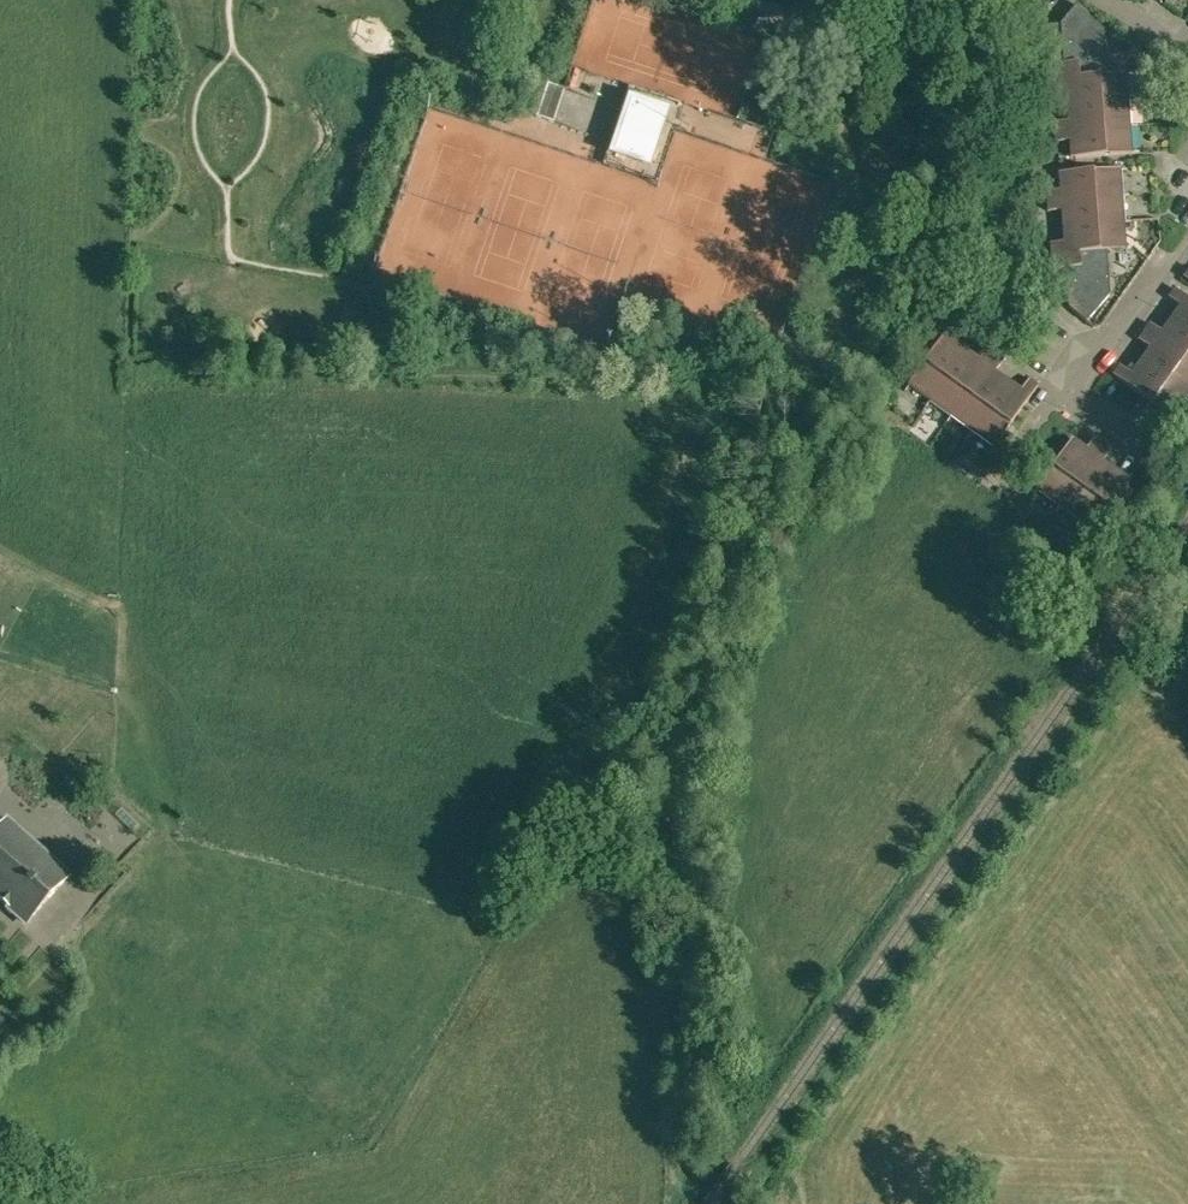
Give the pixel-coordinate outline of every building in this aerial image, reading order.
[(1049,66),(1050,77),(1107,72),(1103,31),(1075,7),(1059,26),(1062,54),(1054,55),(1055,65),(1049,66)] [(1107,76),(1107,72),(1050,77),(1051,90),(1064,89),(1065,105),(1127,100),(1125,75),(1107,76)] [(537,118),(541,119),(554,123),(565,90),(548,84),(537,118)] [(1054,132),(1129,126),(1127,100),(1065,105),(1067,120),(1053,122),(1054,132)] [(647,164),(664,113),(630,101),(613,152),(647,164)] [(1132,152),(1129,126),(1054,132),(1055,142),(1069,141),(1070,158),(1132,152)] [(1047,192),(1047,201),(1121,195),(1119,168),(1058,173),(1060,191),(1047,192)] [(1124,221),(1121,195),(1047,201),(1048,212),(1061,211),(1062,226),(1124,221)] [(1126,248),(1124,221),(1062,226),(1063,242),(1050,243),(1051,256),(1107,252),(1107,249),(1126,248)] [(1086,321),(1110,293),(1107,252),(1051,256),(1052,269),(1058,268),(1059,279),(1066,278),(1068,305),(1086,321)] [(1170,318),(1187,331),(1187,298),(1175,288),(1168,297),(1179,305),(1170,318)] [(1170,318),(1161,331),(1150,323),(1144,331),(1187,364),(1187,331),(1170,318)] [(928,400),(966,350),(952,340),(960,330),(950,323),(906,384),(928,400)] [(1144,331),(1137,340),(1149,348),(1139,361),(1187,396),(1187,364),(1144,331)] [(979,360),(966,350),(928,400),(950,415),(994,354),(987,349),(979,360)] [(1002,360),(994,354),(950,415),(971,431),(1008,381),(995,371),(1002,360)] [(1187,399),(1187,396),(1139,361),(1130,373),(1119,365),(1113,375),(1174,419),(1187,399)] [(1021,390),(1008,381),(971,431),(993,447),(1038,385),(1029,379),(1021,390)] [(1037,489),(1058,505),(1101,444),(1093,438),(1085,449),(1072,440),(1037,489)] [(1102,461),(1110,450),(1101,444),(1058,505),(1080,520),(1115,471),(1102,461)] [(1128,480),(1115,471),(1080,520),(1101,536),(1145,475),(1136,469),(1128,480)] [(69,876),(6,820),(0,827),(0,899),(27,923),(69,876)]
